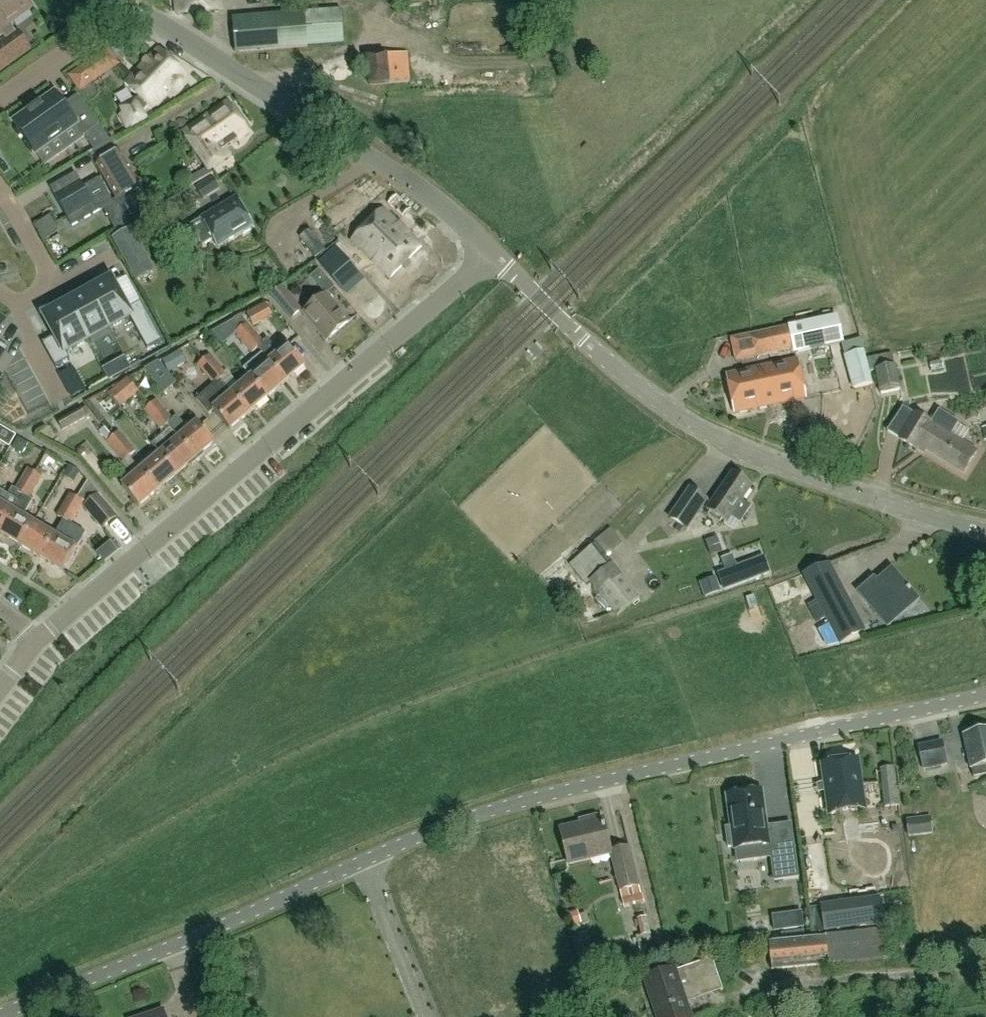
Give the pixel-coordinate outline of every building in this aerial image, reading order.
[(33,8),(27,0),(0,0),(0,37),(13,28),(10,24),(33,8)] [(221,10),(220,0),(175,0),(177,15),(221,10)] [(342,10),(233,19),(235,53),(308,47),(343,44),(342,10)] [(31,50),(17,31),(0,44),(0,70),(2,72),(31,50)] [(91,87),(121,65),(107,45),(77,67),(91,87)] [(416,73),(415,45),(392,46),(393,74),(416,73)] [(126,83),(139,96),(118,108),(121,114),(118,116),(127,132),(149,120),(144,111),(150,106),(151,108),(169,89),(175,90),(179,89),(183,85),(184,80),(183,75),(184,74),(158,49),(126,83)] [(391,49),(377,50),(378,75),(392,75),(391,49)] [(34,108),(13,123),(24,138),(35,154),(56,140),(76,126),(80,131),(84,137),(85,138),(94,150),(101,145),(109,139),(99,126),(89,111),(78,96),(71,101),(64,106),(59,100),(54,93),(34,108)] [(212,174),(210,171),(231,157),(225,148),(249,132),(227,101),(182,132),(207,169),(186,183),(190,189),(212,174)] [(98,165),(117,199),(139,187),(120,153),(98,165)] [(100,180),(84,190),(75,174),(51,188),(73,226),(97,212),(113,202),(100,180)] [(220,187),(213,176),(196,186),(202,197),(220,187)] [(397,193),(386,204),(402,219),(412,208),(397,193)] [(236,198),(200,219),(189,225),(202,247),(213,241),(217,247),(242,233),(243,235),(251,230),(250,228),(253,227),(236,198)] [(352,241),(390,278),(421,246),(383,209),(352,241)] [(149,260),(131,228),(112,238),(130,271),(149,260)] [(310,230),(300,237),(315,258),(325,251),(310,230)] [(338,287),(356,269),(341,253),(323,271),(338,287)] [(111,279),(88,291),(109,329),(130,318),(147,349),(162,341),(140,302),(128,309),(111,279)] [(270,296),(291,321),(302,312),(282,287),(270,296)] [(109,329),(88,291),(66,304),(87,341),(109,329)] [(326,341),(350,321),(326,294),(303,314),(326,341)] [(87,341),(66,304),(43,316),(54,337),(42,343),(55,367),(70,359),(66,353),(87,341)] [(257,309),(247,314),(253,324),(263,319),(257,309)] [(769,354),(794,349),(795,353),(842,343),(836,316),(764,332),(769,354)] [(256,334),(247,323),(234,334),(241,343),(243,341),(248,337),(250,339),(256,334)] [(736,339),(744,352),(761,341),(753,328),(736,339)] [(243,341),(241,343),(250,354),(257,348),(263,342),(256,334),(250,339),(248,337),(243,341)] [(263,343),(263,342),(257,348),(269,362),(286,382),(306,366),(288,345),(279,353),(267,339),(263,343)] [(9,349),(0,343),(0,362),(9,349)] [(893,353),(867,358),(871,372),(875,371),(880,394),(901,390),(893,353)] [(212,371),(219,365),(210,355),(198,365),(205,374),(211,369),(212,371)] [(177,368),(170,356),(161,361),(168,373),(177,368)] [(129,369),(124,359),(113,364),(119,375),(129,369)] [(806,399),(798,359),(726,374),(735,414),(806,399)] [(159,362),(144,370),(165,394),(177,384),(159,362)] [(286,382),(269,362),(250,378),(267,398),(286,382)] [(212,410),(230,430),(249,414),(231,393),(220,379),(226,374),(219,365),(212,371),(206,376),(213,384),(195,399),(207,414),(212,410)] [(128,378),(109,394),(121,408),(136,396),(141,403),(139,405),(144,410),(150,405),(128,378)] [(267,398),(250,378),(231,393),(249,414),(267,398)] [(72,398),(84,391),(78,381),(66,388),(72,397),(72,398)] [(157,400),(150,405),(144,410),(151,419),(157,414),(159,416),(165,411),(157,400)] [(903,407),(886,432),(924,455),(926,452),(965,476),(980,452),(952,435),(959,423),(939,410),(931,422),(916,413),(914,415),(903,407)] [(82,409),(57,423),(63,432),(86,418),(90,423),(94,419),(90,415),(86,408),(82,410),(82,409)] [(157,414),(151,419),(160,430),(161,437),(152,446),(177,475),(196,459),(167,425),(172,420),(165,411),(159,416),(157,414)] [(173,420),(172,420),(167,425),(196,459),(215,443),(197,422),(188,430),(177,416),(173,420)] [(110,423),(105,428),(112,437),(107,442),(114,451),(120,446),(122,448),(128,442),(119,432),(118,433),(110,423)] [(0,426),(0,442),(10,448),(17,436),(0,426)] [(112,437),(105,428),(99,433),(107,442),(106,443),(122,463),(121,464),(133,477),(122,487),(139,507),(158,491),(141,470),(129,457),(135,451),(128,442),(122,448),(120,446),(114,451),(107,442),(112,437)] [(17,438),(11,449),(22,455),(28,444),(17,438)] [(177,475),(152,446),(159,455),(141,470),(158,491),(177,475)] [(28,469),(22,478),(29,482),(28,485),(36,490),(43,478),(41,477),(45,472),(38,468),(35,473),(28,469)] [(751,507),(742,501),(752,487),(732,473),(707,509),(725,521),(722,524),(733,532),(751,507)] [(22,478),(15,490),(12,488),(8,495),(0,490),(0,530),(22,495),(30,500),(36,490),(28,485),(29,482),(22,478)] [(689,490),(669,519),(685,531),(705,501),(689,490)] [(83,501),(71,494),(65,504),(71,508),(70,510),(76,514),(83,501)] [(0,530),(0,534),(20,546),(33,523),(24,517),(33,502),(30,500),(22,495),(0,530)] [(98,496),(85,507),(103,528),(116,517),(98,496)] [(71,508),(65,504),(57,517),(63,521),(64,520),(70,524),(76,514),(70,510),(71,508)] [(617,516),(604,531),(617,543),(630,529),(617,516)] [(64,520),(63,521),(54,535),(41,558),(63,571),(86,533),(70,524),(64,520)] [(54,535),(33,523),(20,546),(41,558),(54,535)] [(640,598),(609,558),(597,543),(569,565),(586,587),(590,584),(616,617),(640,598)] [(725,571),(718,574),(724,591),(769,574),(763,557),(737,567),(732,555),(721,560),(725,571)] [(873,579),(858,592),(887,626),(918,600),(892,569),(876,582),(873,579)] [(716,581),(701,586),(706,598),(721,592),(716,581)] [(862,630),(840,588),(818,599),(840,641),(862,630)] [(985,766),(985,730),(964,735),(973,778),(985,775),(985,767),(985,766)] [(942,744),(919,749),(923,769),(947,764),(942,744)] [(858,760),(822,766),(830,816),(866,810),(858,760)] [(883,788),(895,786),(892,768),(881,770),(883,788)] [(734,850),(769,845),(762,791),(726,796),(731,827),(725,828),(728,848),(733,847),(734,850)] [(783,792),(784,838),(812,837),(811,791),(783,792)] [(610,849),(603,819),(599,820),(598,816),(585,819),(586,823),(560,829),(568,865),(590,859),(589,854),(610,849)] [(908,837),(933,834),(931,817),(906,820),(908,837)] [(774,881),(798,878),(794,846),(770,849),(774,881)] [(641,895),(630,847),(609,851),(618,892),(620,891),(624,909),(645,904),(643,895),(641,895)] [(898,903),(922,902),(920,862),(896,863),(898,903)] [(879,900),(819,908),(822,932),(882,924),(879,900)] [(801,912),(772,916),(774,931),(803,928),(801,912)] [(656,957),(647,917),(637,920),(641,937),(637,938),(639,949),(642,960),(656,957)] [(771,962),(772,970),(887,959),(884,930),(825,936),(826,938),(772,943),(769,945),(771,962)] [(677,971),(676,969),(643,980),(656,1016),(692,1016),(687,1003),(723,991),(712,959),(677,971)]
